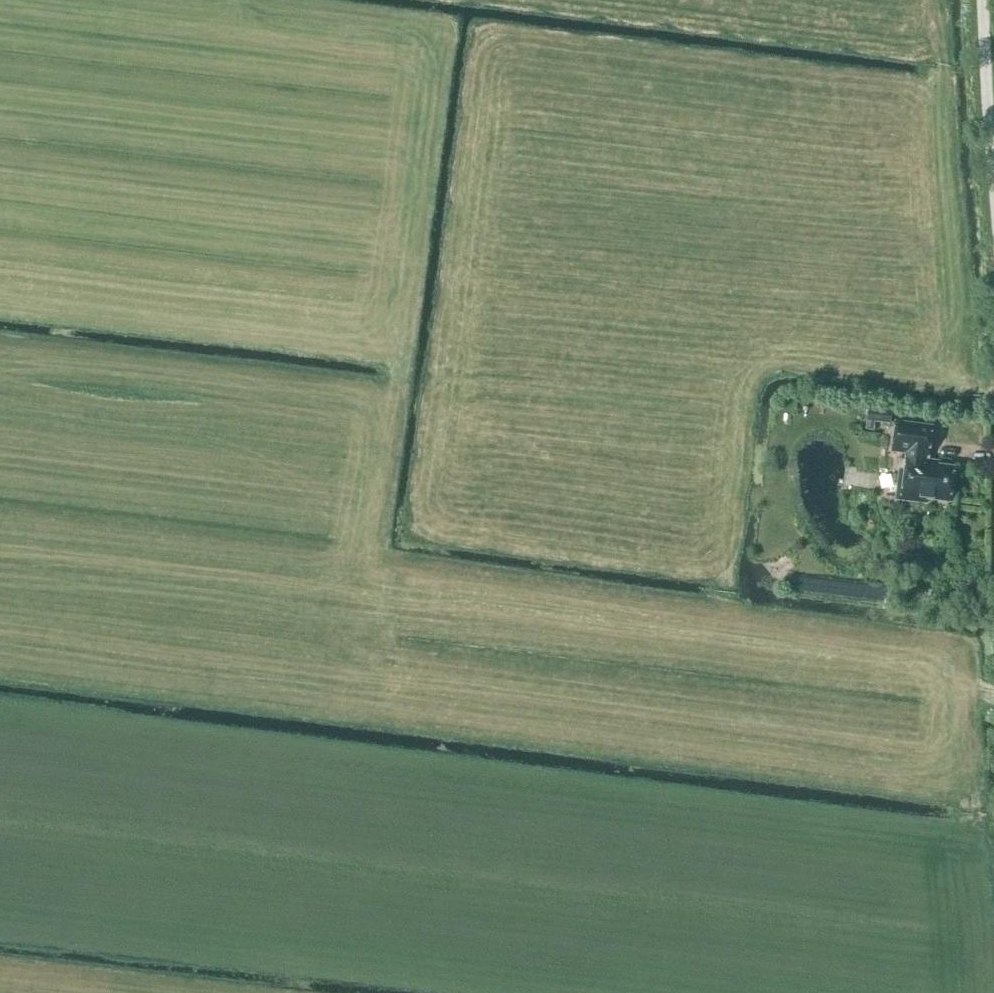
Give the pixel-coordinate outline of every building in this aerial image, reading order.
[(891,425),(892,411),(869,408),(867,422),(891,425)] [(950,502),(954,470),(938,468),(938,464),(929,463),(928,467),(924,466),(925,455),(928,456),(931,429),(898,425),(895,452),(908,453),(905,473),(901,473),(898,499),(922,502),(927,499),(950,502)]
